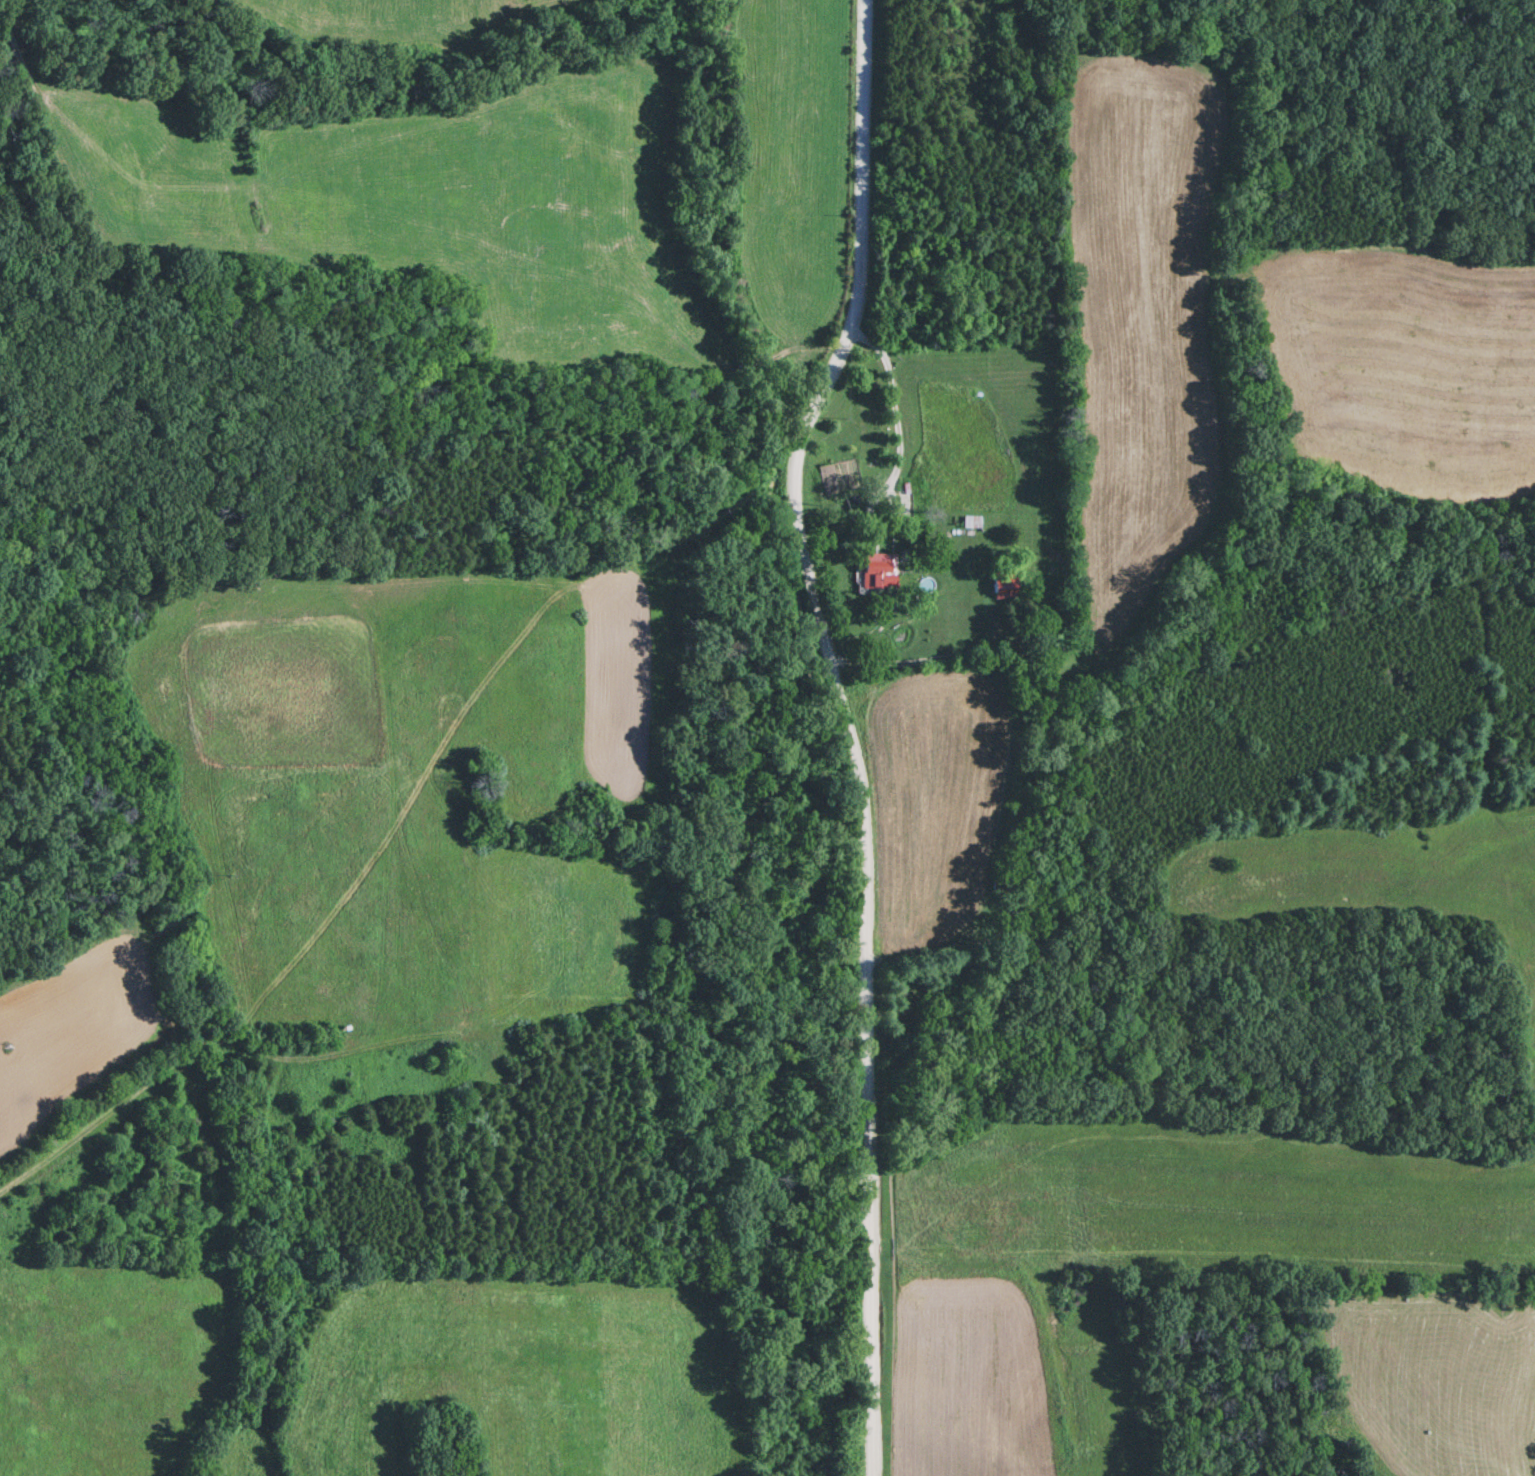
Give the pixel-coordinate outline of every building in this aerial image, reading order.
[(980,530),(980,518),(960,519),(961,530),(980,530)] [(862,590),(884,590),(884,557),(853,557),(853,577),(862,577),(862,590)]
